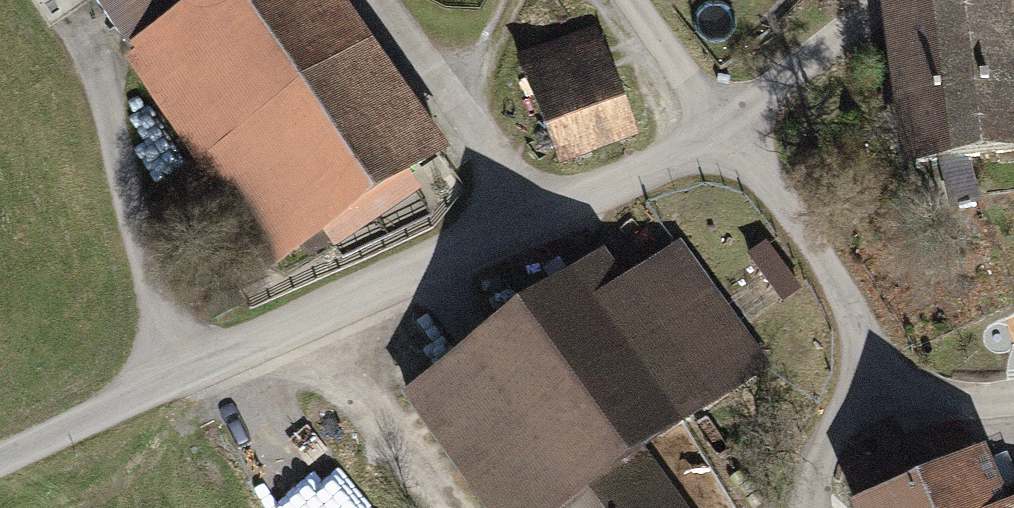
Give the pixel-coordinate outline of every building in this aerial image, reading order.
[(348,59),(324,26),(344,2),(343,0),(98,0),(203,156),(348,59)] [(986,153),(1013,149),(1013,0),(983,0),(965,2),(986,153)] [(986,153),(965,2),(898,11),(917,161),(986,153)] [(597,35),(522,65),(559,160),(635,130),(597,35)] [(348,59),(203,156),(270,260),(320,227),(406,170),(442,146),(405,89),(380,107),(348,59)] [(406,170),(320,227),(335,248),(420,191),(406,170)] [(801,287),(766,239),(746,253),(782,302),(801,287)] [(411,398),(491,507),(682,507),(641,451),(763,363),(681,248),(600,307),(579,278),(411,398)] [(918,483),(929,507),(994,507),(973,458),(972,459),(959,431),(932,443),(945,470),(918,483)] [(852,474),(865,503),(864,506),(865,507),(929,507),(918,483),(909,487),(895,454),(852,474)]
